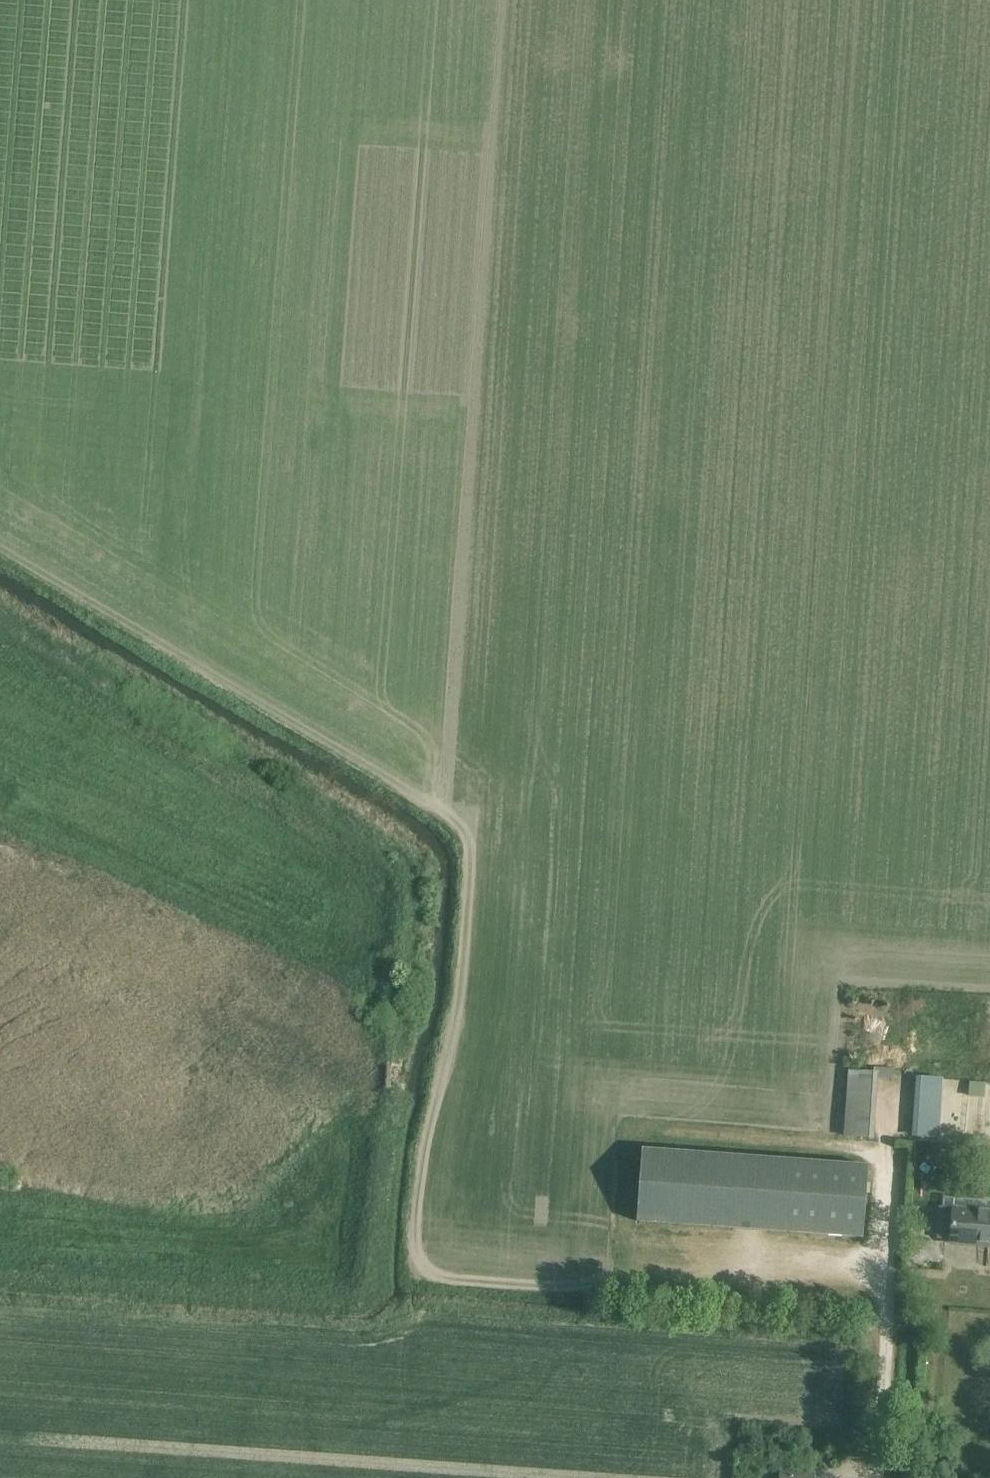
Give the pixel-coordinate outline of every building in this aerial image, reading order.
[(874,1076),(894,1078),(895,1069),(875,1067),(874,1076)] [(869,1074),(840,1073),(837,1141),(866,1142),(869,1074)] [(940,1139),(944,1079),(916,1077),(912,1137),(940,1139)] [(861,1238),(867,1166),(644,1150),(639,1222),(861,1238)] [(951,1240),(988,1243),(988,1247),(989,1247),(989,1212),(954,1209),(951,1240)] [(837,1442),(837,1453),(848,1454),(849,1442),(837,1442)]
